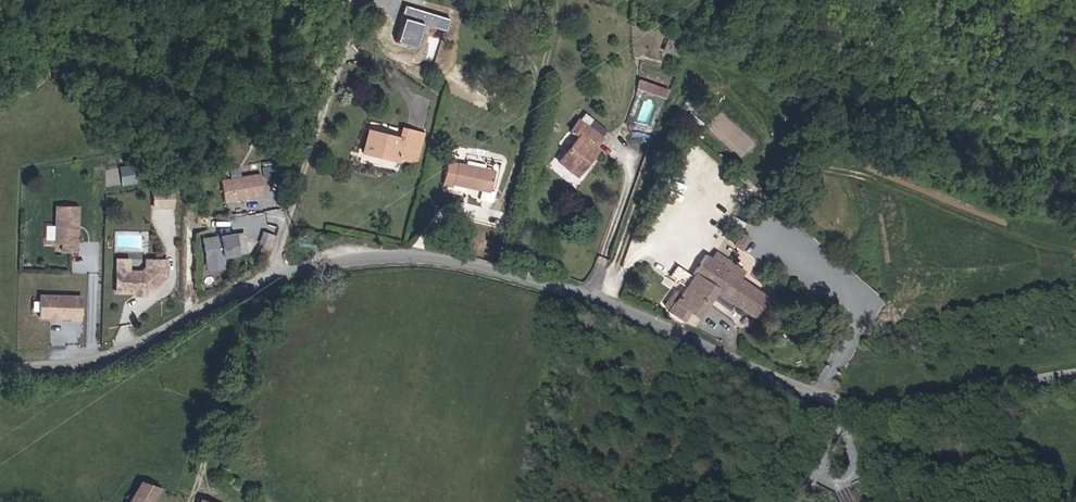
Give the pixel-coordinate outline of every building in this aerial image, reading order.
[(547,2),(537,0),(531,0),(530,5),(546,9),(547,2)] [(667,35),(665,40),(673,43),(675,38),(667,35)] [(673,43),(665,40),(660,52),(680,60),(685,48),(673,43)] [(666,99),(657,96),(660,88),(639,81),(635,93),(665,103),(666,99)] [(666,99),(669,91),(660,88),(657,96),(666,99)] [(602,137),(579,119),(570,131),(578,137),(558,162),(572,174),(587,155),(592,159),(599,150),(594,147),(602,137)] [(399,140),(399,141),(418,147),(422,135),(402,130),(399,140)] [(414,164),(418,147),(399,141),(399,140),(368,132),(362,155),(397,164),(398,160),(414,164)] [(592,159),(587,155),(572,174),(577,177),(592,159)] [(472,186),(472,185),(490,188),(493,168),(448,161),(445,182),(472,186)] [(261,199),(258,177),(218,182),(221,204),(261,199)] [(155,191),(155,207),(173,207),(173,191),(155,191)] [(77,249),(78,228),(77,226),(77,222),(78,222),(79,204),(57,204),(55,240),(63,240),(62,248),(77,249)] [(749,239),(740,233),(732,244),(740,250),(749,239)] [(234,257),(232,236),(199,241),(202,261),(234,257)] [(709,258),(713,260),(718,252),(714,249),(709,258)] [(748,271),(718,252),(713,260),(709,258),(703,254),(689,277),(692,278),(684,289),(679,295),(675,292),(663,307),(685,320),(691,312),(699,318),(713,297),(731,309),(735,304),(755,317),(769,297),(742,279),(748,271)] [(128,270),(128,258),(117,258),(116,270),(128,270)] [(148,292),(166,272),(167,260),(146,259),(146,266),(141,271),(128,270),(116,270),(115,290),(136,291),(138,289),(142,289),(144,291),(148,292)] [(689,277),(675,267),(667,277),(684,289),(692,278),(689,277)] [(80,318),(81,294),(40,292),(39,314),(71,316),(70,318),(80,318)] [(127,501),(149,501),(158,488),(139,482),(127,501)]
